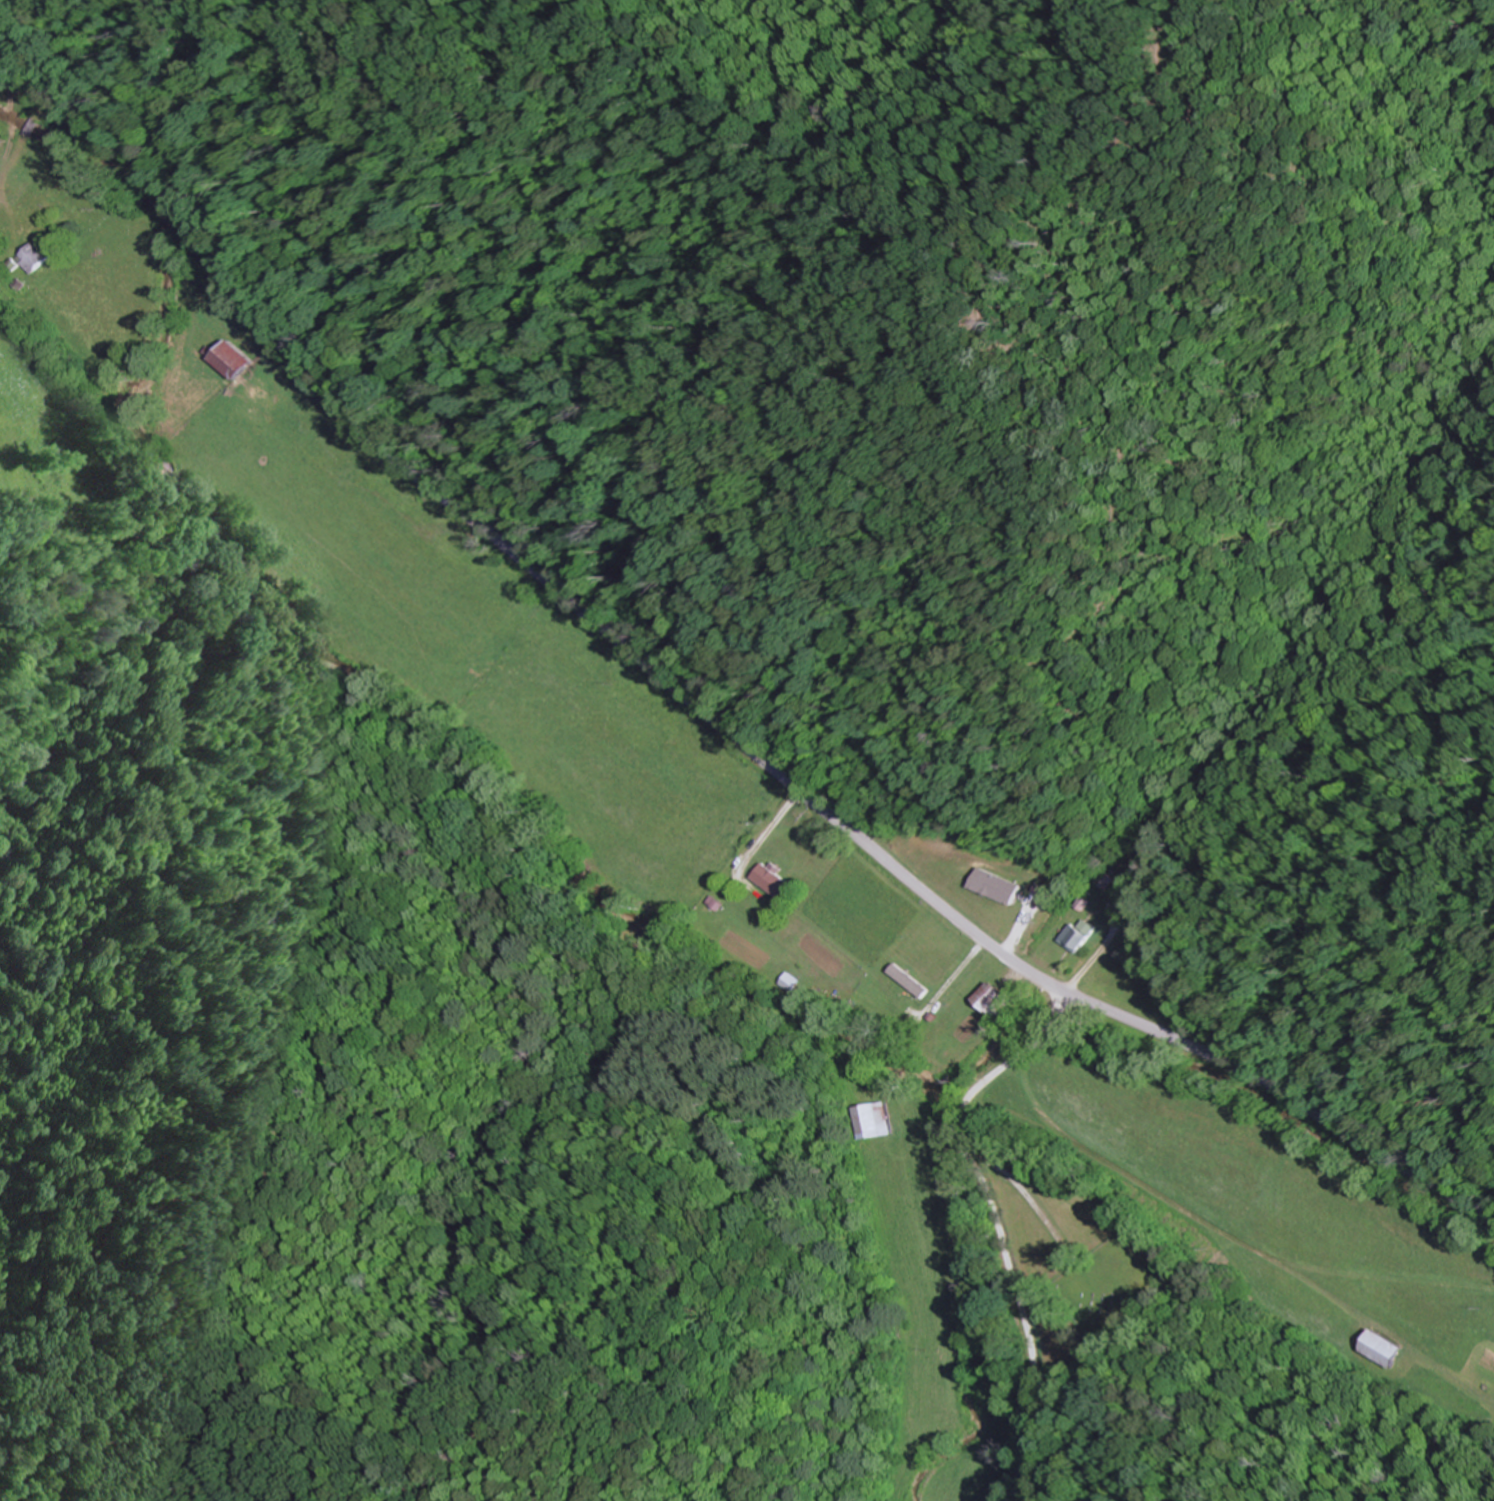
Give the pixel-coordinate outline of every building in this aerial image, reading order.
[(252,363),(229,339),(210,358),(233,381),(252,363)] [(752,877),(780,899),(792,884),(764,861),(752,877)] [(1077,928),(1072,924),(1059,940),(1077,954),(1096,929),(1084,919),(1077,928)] [(802,980),(788,972),(781,985),(795,993),(802,980)] [(975,999),(996,1020),(1014,1003),(994,981),(975,999)] [(852,1105),(856,1138),(893,1134),(889,1100),(852,1105)] [(1403,1346),(1371,1328),(1358,1350),(1390,1368),(1403,1346)]
